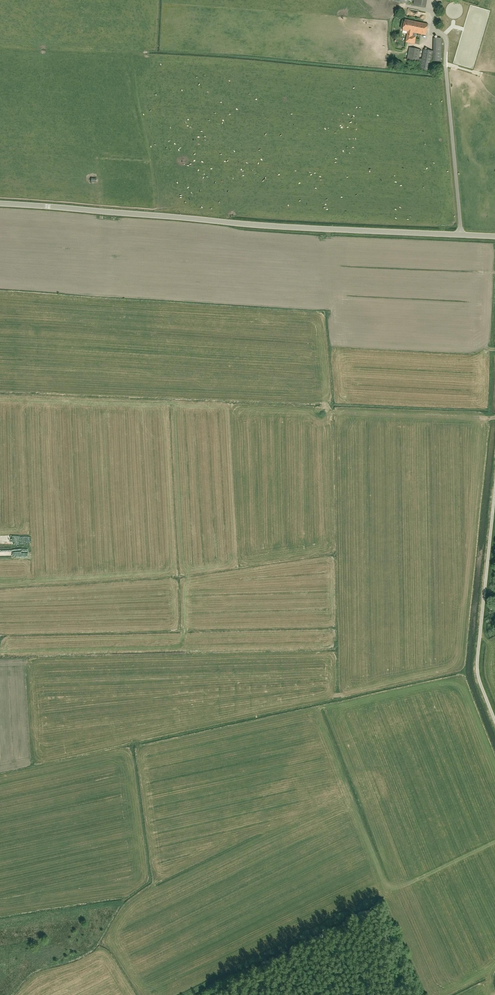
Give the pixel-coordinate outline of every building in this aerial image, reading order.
[(427,0),(415,0),(413,6),(426,8),(427,0)] [(416,39),(416,37),(417,33),(426,35),(428,24),(405,19),(403,30),(408,31),(406,42),(419,45),(420,40),(416,39)] [(430,71),(433,51),(424,49),(422,59),(419,59),(421,50),(410,48),(407,61),(418,63),(418,62),(421,62),(420,69),(430,71)]
